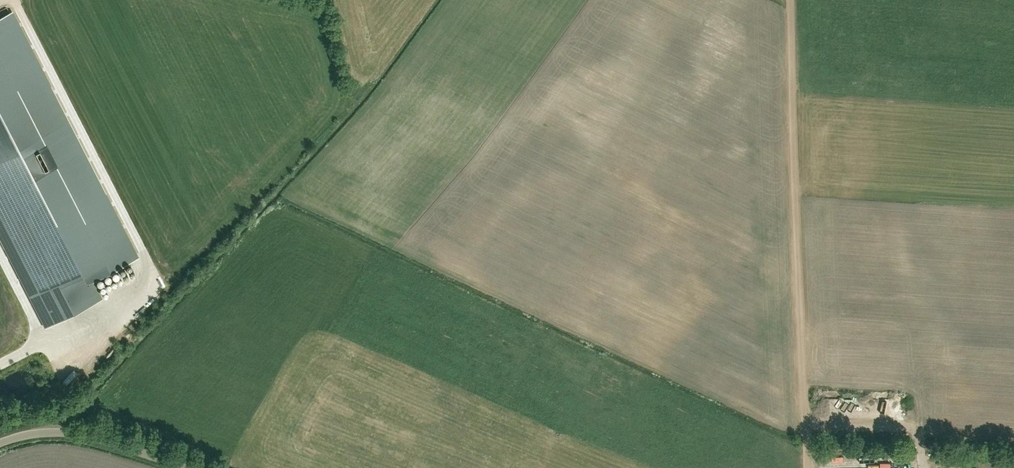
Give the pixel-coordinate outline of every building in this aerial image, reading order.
[(0,20),(0,232),(46,322),(97,296),(88,279),(133,255),(10,15),(0,20)]
